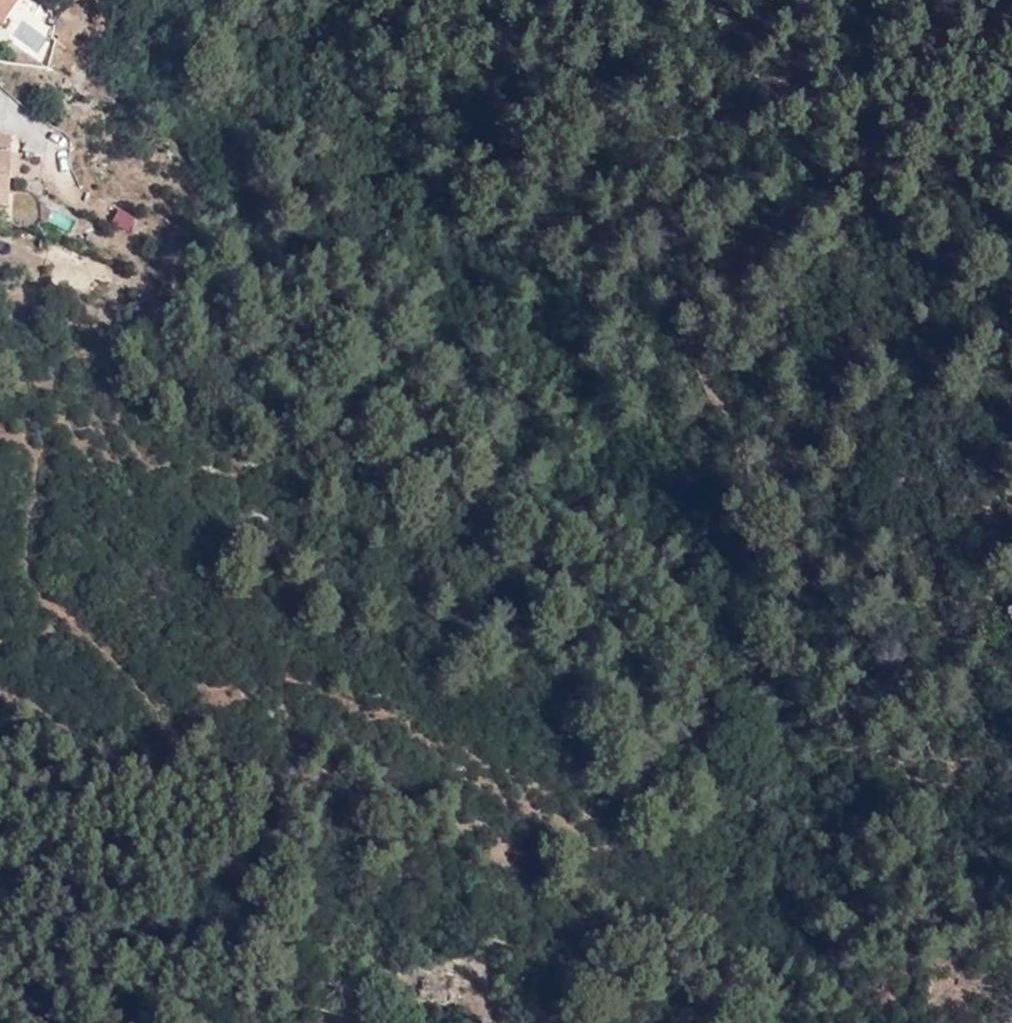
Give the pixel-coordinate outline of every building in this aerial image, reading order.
[(20,0),(0,0),(0,28),(20,0)] [(10,193),(10,174),(11,155),(12,139),(0,139),(0,193),(10,193)] [(11,155),(10,174),(21,175),(22,156),(11,155)] [(9,206),(10,193),(0,193),(0,205),(9,206)] [(117,208),(111,224),(129,230),(135,214),(117,208)]
